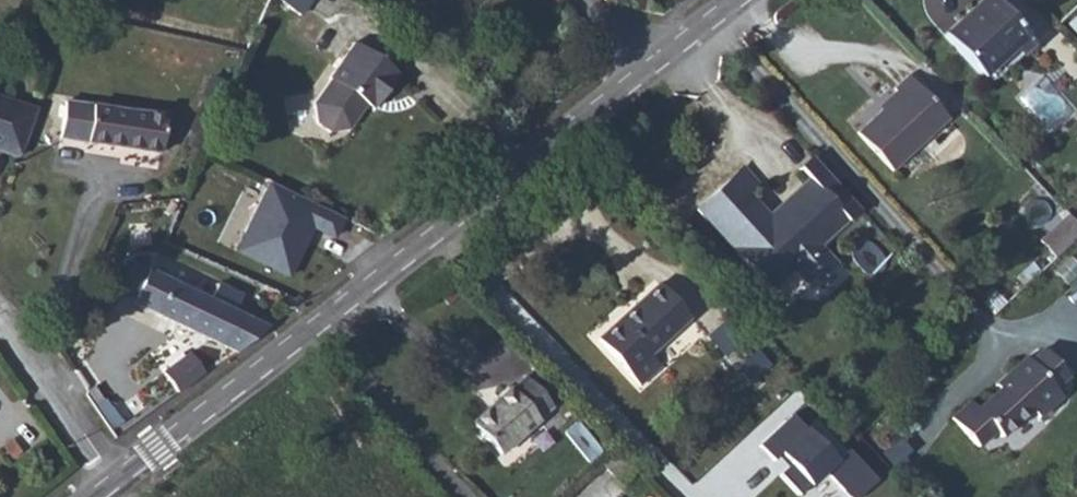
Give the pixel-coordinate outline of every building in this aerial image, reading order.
[(944,35),(983,77),(1027,37),(994,0),(981,0),(944,35)] [(1027,37),(983,77),(990,85),(1034,44),(1027,37)] [(381,98),(399,73),(354,42),(329,78),(330,80),(313,104),(316,123),(330,132),(349,129),(368,106),(376,95),(381,98)] [(948,119),(908,76),(893,89),(897,92),(899,94),(881,110),(857,133),(893,171),(948,119)] [(879,108),(881,110),(899,94),(897,92),(879,108)] [(376,95),(368,106),(373,110),(381,98),(376,95)] [(9,121),(12,123),(19,104),(0,98),(0,145),(9,121)] [(160,153),(166,115),(66,99),(60,138),(160,153)] [(18,157),(25,143),(36,110),(19,104),(12,123),(9,121),(0,145),(0,150),(18,157)] [(812,157),(799,169),(809,179),(832,203),(844,192),(812,157)] [(859,209),(844,192),(832,203),(809,179),(779,206),(783,211),(772,221),(747,193),(757,183),(743,167),(697,209),(770,290),(793,269),(809,287),(835,264),(819,246),(859,209)] [(290,279),(314,230),(334,240),(345,220),(253,174),(219,244),(290,279)] [(1076,238),(1076,223),(1070,215),(1040,241),(1055,258),(1076,238)] [(117,294),(236,353),(268,327),(235,311),(210,299),(131,261),(117,294)] [(1017,278),(1024,286),(1041,271),(1033,263),(1017,278)] [(218,284),(210,299),(235,311),(242,296),(218,284)] [(659,284),(598,340),(640,385),(660,366),(650,355),(690,318),(659,284)] [(749,329),(735,314),(709,337),(723,353),(749,329)] [(971,402),(952,419),(978,447),(996,431),(1001,437),(1032,410),(1039,418),(1062,397),(1055,389),(1068,376),(1044,349),(1030,362),(1026,358),(1008,374),(1012,378),(999,389),(978,409),(971,402)] [(758,350),(738,369),(749,381),(769,363),(758,350)] [(163,372),(178,393),(204,373),(189,353),(163,372)] [(996,385),(999,389),(1012,378),(1008,374),(996,385)] [(472,424),(500,455),(538,421),(537,420),(552,407),(525,377),(511,390),(510,389),(472,424)] [(760,445),(776,462),(783,455),(791,463),(781,473),(801,494),(826,470),(852,496),(859,496),(878,479),(849,449),(837,461),(820,442),(823,439),(810,425),(807,429),(793,414),(760,445)] [(11,439),(3,446),(13,459),(21,453),(11,439)] [(900,440),(883,454),(916,492),(926,483),(904,457),(910,452),(900,440)] [(617,451),(602,466),(622,486),(638,471),(617,451)]
